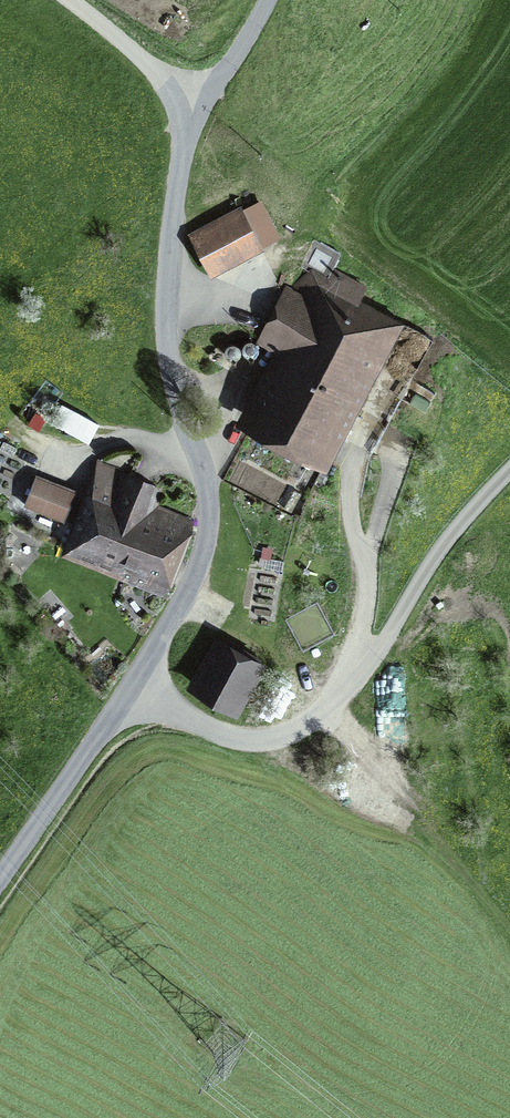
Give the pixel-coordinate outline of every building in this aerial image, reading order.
[(258,243),(243,213),(194,239),(210,269),(258,243)] [(272,335),(293,346),(253,422),(316,456),(371,353),(376,356),(380,349),(375,346),(383,331),(395,338),(342,438),(370,453),(433,339),(357,298),(364,286),(332,268),(341,252),(314,237),(299,264),(310,270),(294,287),(296,289),(272,335)] [(61,396),(52,417),(92,433),(101,411),(61,396)] [(181,530),(161,521),(159,526),(142,519),(150,499),(122,487),(121,478),(96,469),(53,573),(109,596),(115,581),(93,573),(100,552),(122,560),(120,565),(160,581),(181,530)] [(34,477),(22,504),(61,520),(72,493),(34,477)] [(269,664),(216,636),(188,689),(241,716),(269,664)]
